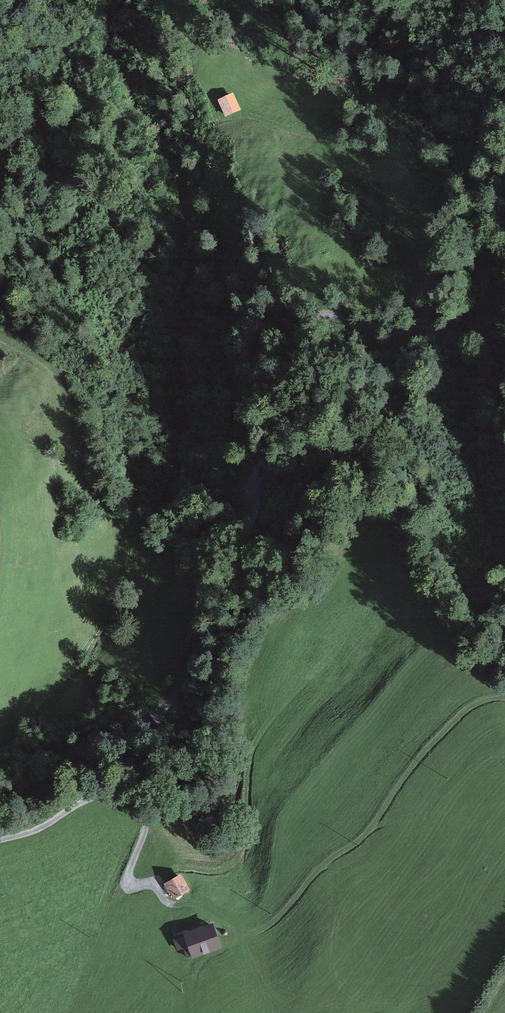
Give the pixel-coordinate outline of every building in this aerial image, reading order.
[(233,97),(220,102),(225,115),(239,109),(233,97)] [(181,875),(166,882),(173,897),(188,890),(181,875)] [(180,928),(171,932),(178,947),(185,944),(190,957),(219,945),(211,927),(203,930),(201,924),(192,927),(195,933),(184,937),(180,928)]
